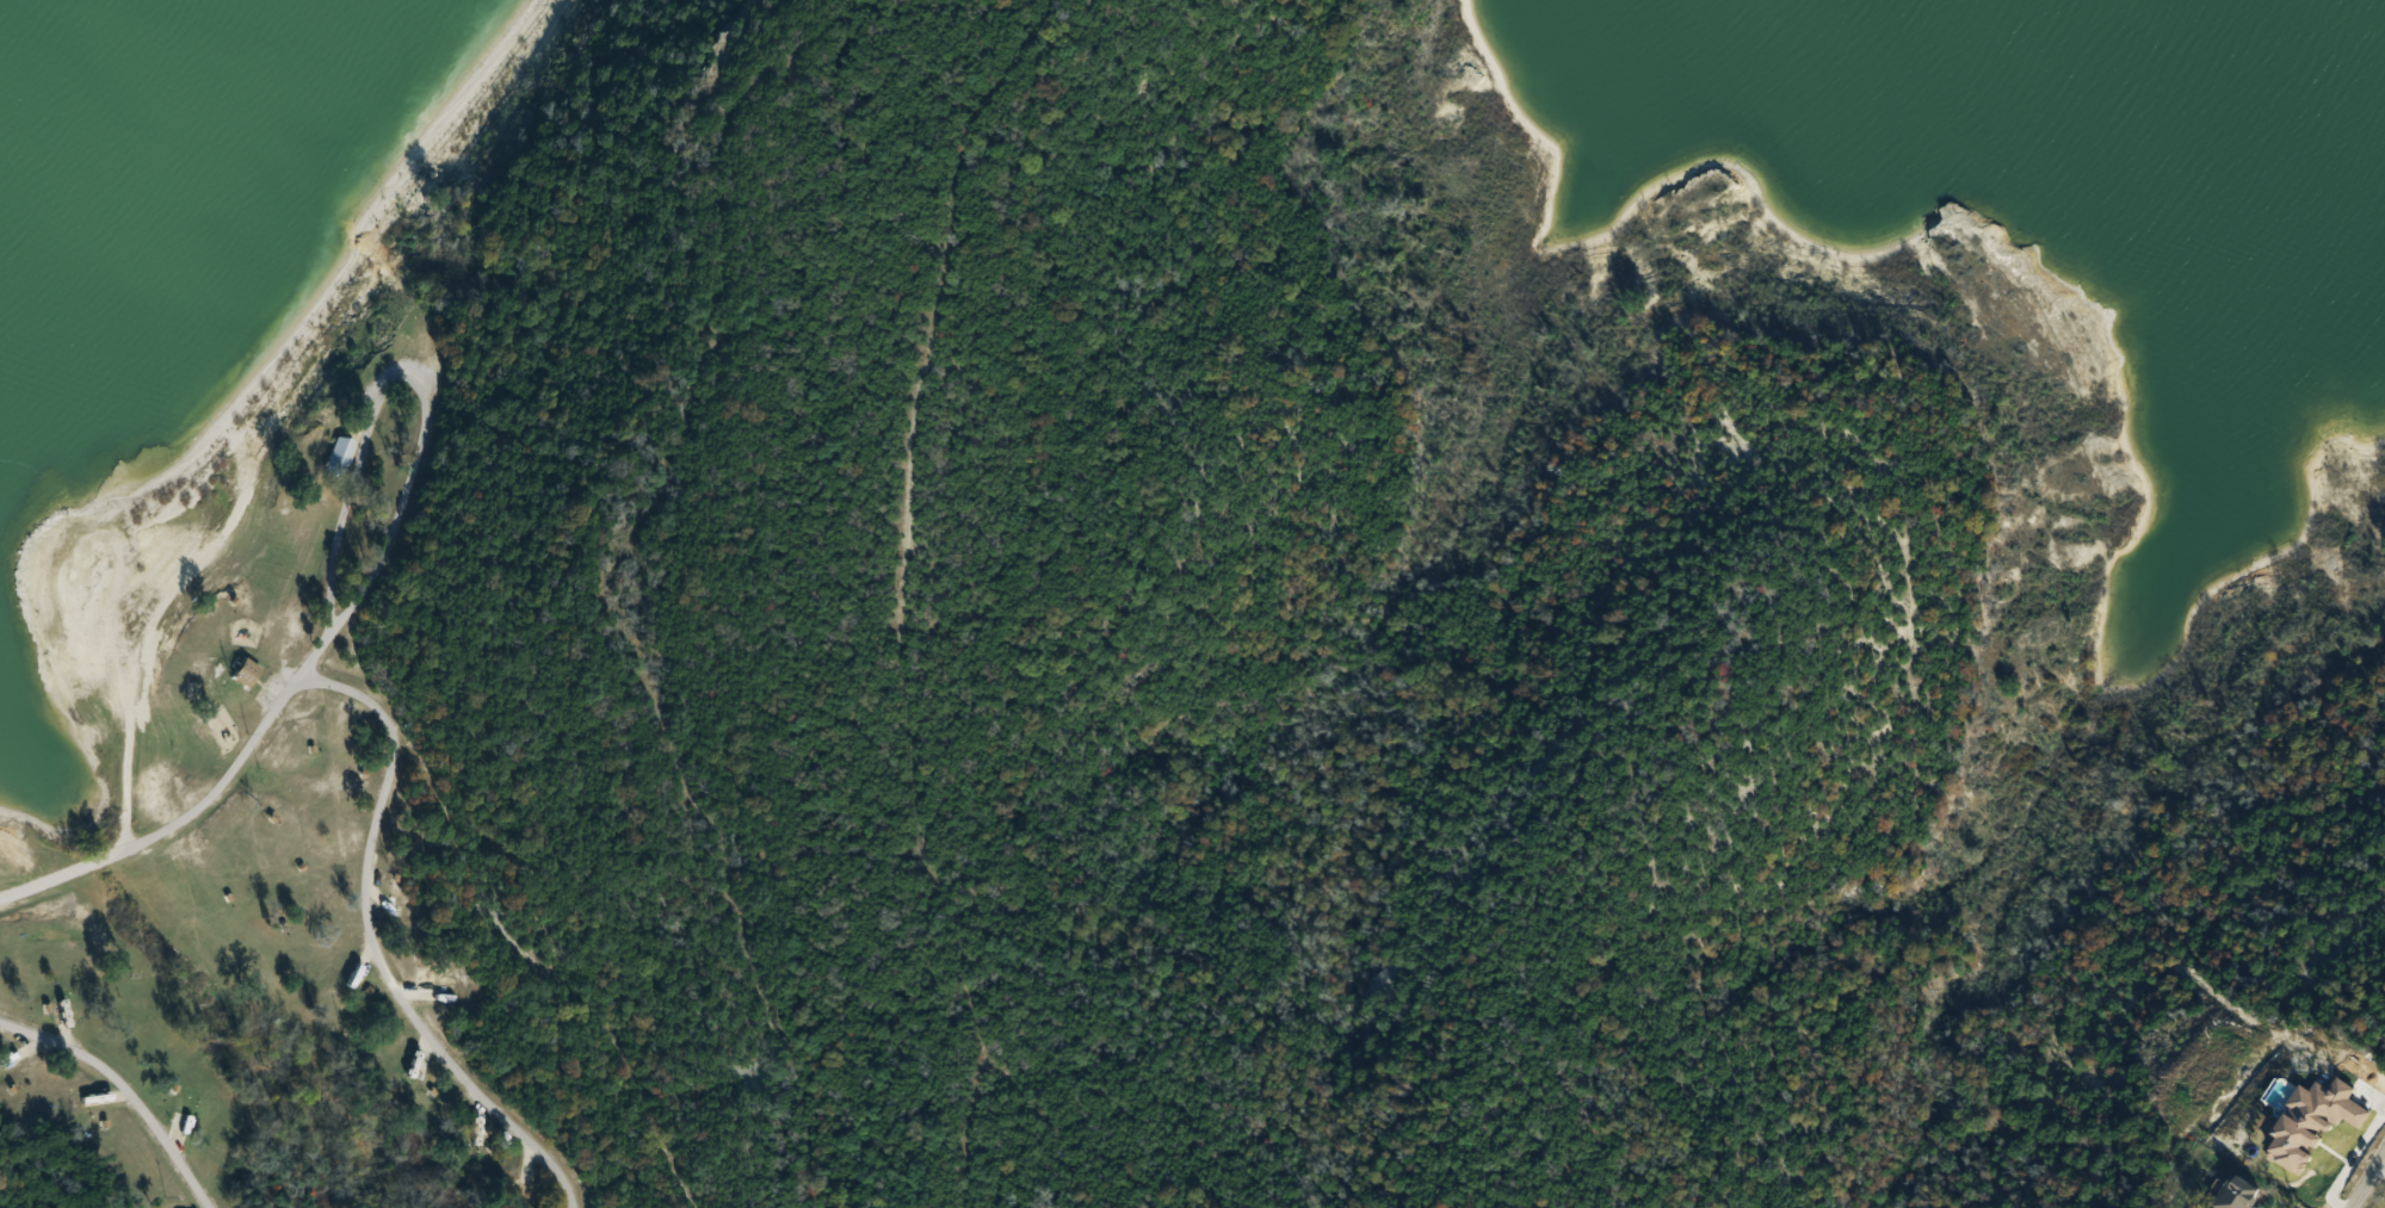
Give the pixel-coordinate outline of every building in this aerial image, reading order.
[(361,449),(343,437),(322,468),(341,480),(361,449)] [(231,676),(247,689),(261,671),(246,658),(231,676)] [(374,899),(394,919),(402,911),(382,891),(374,899)] [(2236,1174),(2215,1207),(2250,1207),(2262,1190),(2236,1174)]
